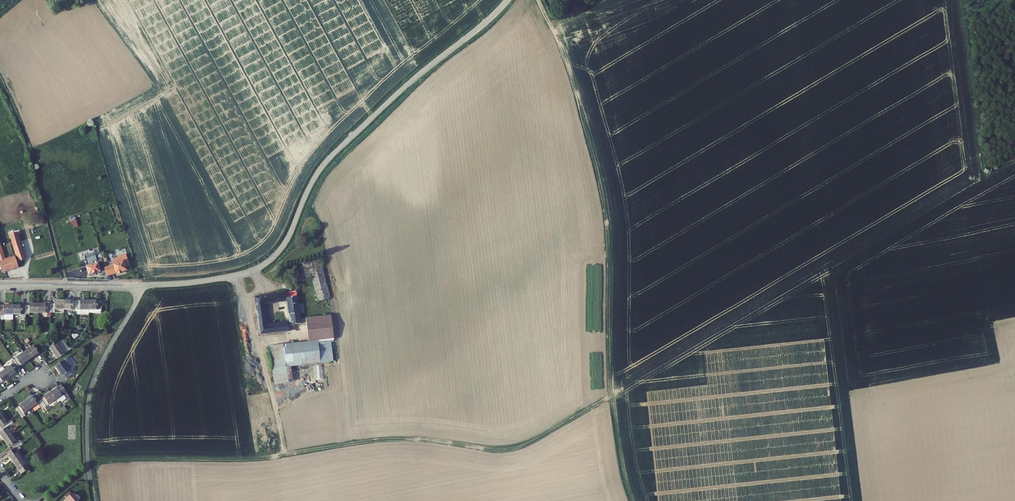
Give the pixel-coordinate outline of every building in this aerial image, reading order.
[(46,210),(33,214),(34,219),(47,214),(46,210)] [(20,231),(14,233),(22,259),(29,257),(20,231)] [(0,244),(0,249),(7,270),(22,265),(19,255),(10,258),(5,242),(0,244)] [(120,265),(110,268),(112,276),(122,273),(122,275),(128,274),(128,272),(132,271),(131,267),(135,266),(134,262),(133,262),(132,256),(123,258),(124,260),(118,261),(120,265)] [(98,264),(92,266),(94,274),(106,271),(103,261),(97,262),(98,264)] [(317,273),(321,295),(333,294),(330,271),(317,273)] [(260,292),(267,331),(295,327),(294,319),(272,323),(268,299),(292,295),(296,320),(307,318),(301,285),(260,292)] [(58,298),(53,298),(53,306),(58,306),(58,303),(66,303),(66,293),(58,293),(58,298)] [(75,293),(66,293),(66,303),(78,303),(78,294),(75,294),(75,293)] [(82,294),(78,294),(78,303),(91,303),(91,293),(82,293),(82,294)] [(99,293),(91,293),(91,303),(104,303),(104,294),(99,294),(99,293)] [(32,299),(28,299),(28,308),(32,308),(32,306),(41,306),(41,297),(32,297),(32,299)] [(49,297),(41,297),(41,306),(53,306),(53,298),(49,298),(49,297)] [(15,308),(15,298),(6,298),(6,299),(3,299),(3,307),(3,311),(15,311),(15,308)] [(25,298),(15,298),(15,308),(28,308),(28,299),(25,299),(25,298)] [(340,335),(338,312),(313,314),(315,337),(275,341),(279,378),(298,376),(297,360),(340,356),(339,346),(338,335),(340,335)] [(51,343),(58,354),(66,349),(59,338),(60,337),(58,334),(51,338),(53,342),(51,343)] [(35,339),(24,347),(30,355),(40,348),(35,339)] [(14,354),(19,361),(22,359),(23,360),(30,355),(24,347),(14,354)] [(4,361),(11,372),(18,367),(16,363),(19,361),(14,354),(4,361)] [(66,373),(69,376),(74,373),(72,369),(73,369),(71,366),(74,364),(69,357),(59,363),(65,374),(66,373)] [(1,378),(4,376),(5,376),(11,372),(4,361),(0,364),(0,376),(1,378)] [(61,385),(53,390),(59,398),(62,402),(72,395),(64,384),(61,386),(61,385)] [(46,396),(43,398),(50,407),(53,405),(52,403),(59,398),(53,390),(46,395),(46,396)] [(36,394),(29,398),(34,406),(41,402),(47,409),(50,407),(43,398),(40,400),(36,394)] [(22,404),(19,406),(26,416),(28,414),(27,411),(34,406),(29,398),(21,403),(22,404)] [(1,423),(9,418),(2,407),(0,409),(0,421),(1,423)] [(5,436),(14,430),(9,423),(12,421),(9,418),(1,423),(0,424),(0,428),(5,436)] [(11,442),(13,446),(21,441),(14,430),(5,436),(10,443),(11,442)] [(8,449),(15,459),(23,454),(18,447),(23,444),(21,441),(13,446),(8,449)] [(23,469),(27,466),(30,464),(23,454),(15,459),(20,466),(21,466),(23,469)] [(65,500),(66,500),(78,500),(80,500),(74,492),(65,500)]
